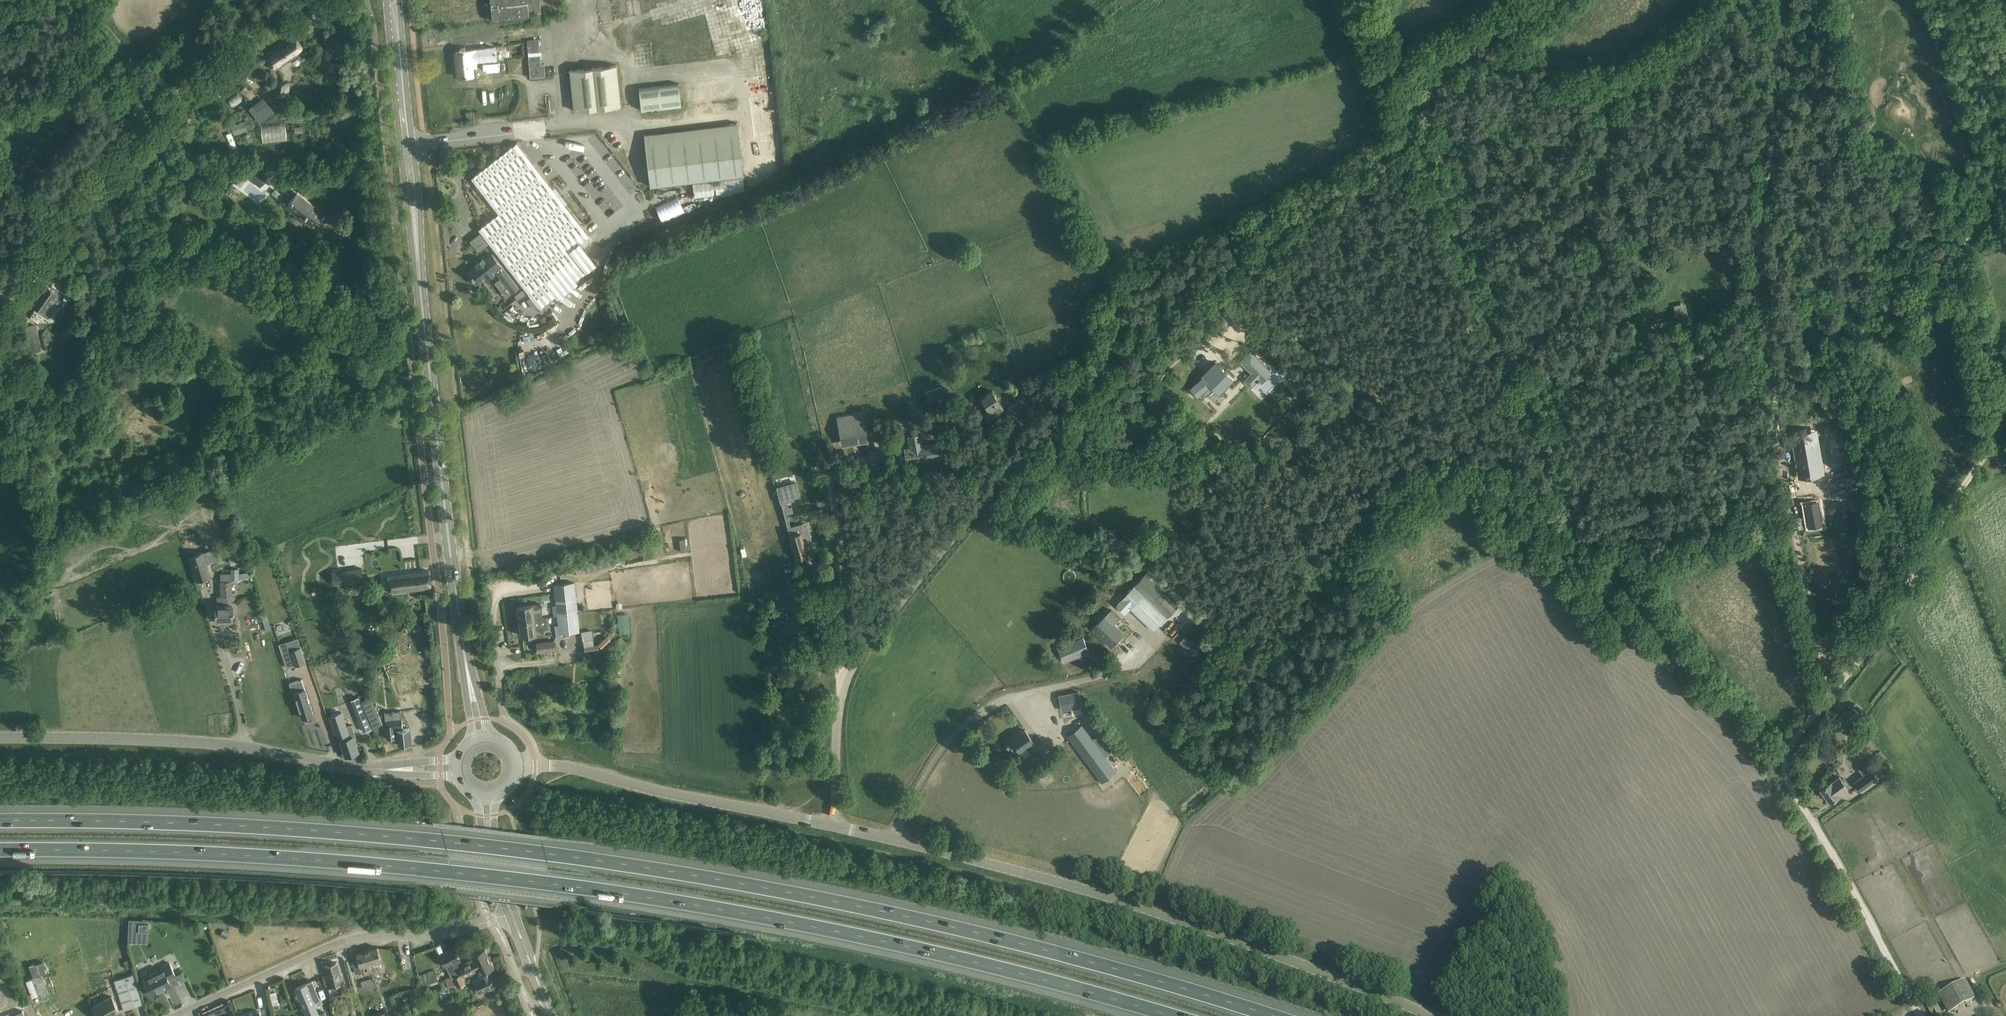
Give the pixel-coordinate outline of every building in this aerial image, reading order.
[(540,0),(484,0),(485,5),(497,3),(497,6),(485,7),(486,20),(541,13),(540,0)] [(305,50),(295,35),(265,56),(275,70),(305,50)] [(528,41),(529,53),(540,52),(539,40),(528,41)] [(496,47),(456,51),(458,77),(474,75),(472,61),(497,58),(496,47)] [(529,55),(531,77),(546,76),(545,64),(542,64),(541,54),(529,55)] [(621,105),(617,64),(570,69),(574,110),(621,105)] [(289,81),(276,80),(274,96),(275,96),(275,99),(289,100),(290,82),(289,82),(289,81)] [(638,89),(641,111),(681,106),(678,84),(638,89)] [(242,101),(237,93),(227,99),(233,107),(242,101)] [(248,119),(232,126),(235,135),(252,128),(248,119)] [(286,122),(261,123),(262,142),(287,141),(286,122)] [(728,134),(645,144),(650,185),(650,186),(744,175),(737,123),(727,124),(728,134)] [(517,142),(471,178),(499,213),(478,229),(529,294),(540,308),(575,280),(596,264),(580,242),(589,235),(517,142)] [(266,177),(253,166),(246,175),(259,185),(266,177)] [(693,182),(694,198),(745,192),(743,176),(693,182)] [(323,212),(297,192),(286,206),(312,227),(323,212)] [(519,287),(520,287),(494,253),(486,260),(484,258),(478,263),(479,265),(469,273),(470,273),(471,272),(478,281),(477,282),(477,283),(487,275),(489,278),(496,273),(495,272),(497,271),(508,286),(515,281),(519,287)] [(46,284),(32,304),(36,307),(43,312),(47,306),(53,311),(65,294),(52,285),(51,287),(46,284)] [(1688,316),(1686,308),(1675,310),(1676,318),(1688,316)] [(32,342),(31,334),(37,332),(35,324),(24,326),(31,353),(41,351),(39,340),(32,342)] [(1251,352),(1241,362),(1252,373),(1245,380),(1245,381),(1251,386),(1251,387),(1251,386),(1257,380),(1259,382),(1261,380),(1259,379),(1261,377),(1268,370),(1269,370),(1251,352)] [(86,354),(75,359),(79,366),(84,364),(85,368),(91,365),(86,354)] [(1191,388),(1190,389),(1194,392),(1193,393),(1194,394),(1195,394),(1200,399),(1210,409),(1211,408),(1199,396),(1202,392),(1204,390),(1207,393),(1208,395),(1209,394),(1208,393),(1210,391),(1212,389),(1215,386),(1220,392),(1234,378),(1228,372),(1226,369),(1226,370),(1220,364),(1216,361),(1208,369),(1203,374),(1204,375),(1201,379),(1191,388)] [(946,400),(941,386),(924,392),(929,406),(946,400)] [(1033,392),(1023,388),(1015,404),(1025,409),(1033,392)] [(1003,407),(993,391),(981,398),(989,411),(985,413),(989,420),(1000,413),(999,410),(1003,407)] [(864,421),(838,425),(841,442),(867,438),(864,421)] [(1815,428),(1792,431),(1800,476),(1820,472),(1823,472),(1815,428)] [(922,446),(920,434),(918,435),(909,436),(910,448),(897,450),(897,455),(906,454),(907,463),(917,462),(933,459),(943,457),(940,443),(930,445),(922,446)] [(796,482),(777,487),(784,514),(793,512),(792,506),(789,507),(788,503),(787,501),(790,500),(794,499),(793,498),(800,496),(796,482)] [(1840,500),(1844,512),(1854,509),(1847,488),(1841,490),(1844,499),(1840,500)] [(1823,502),(1842,501),(1842,490),(1822,491),(1823,502)] [(1819,498),(1804,500),(1808,525),(1823,522),(1819,498)] [(802,523),(788,527),(796,558),(807,555),(804,545),(812,543),(809,530),(804,531),(802,525),(802,523)] [(212,577),(203,551),(188,556),(197,582),(212,577)] [(361,568),(339,571),(341,584),(363,581),(361,568)] [(252,570),(242,573),(244,579),(254,576),(252,570)] [(423,571),(388,575),(390,592),(431,587),(429,570),(423,571)] [(218,605),(216,605),(216,619),(217,619),(218,623),(226,623),(226,619),(233,619),(233,609),(233,604),(232,604),(232,598),(235,598),(235,592),(232,592),(232,581),(231,579),(231,573),(221,574),(221,580),(220,580),(220,596),(217,596),(218,605)] [(1146,573),(1117,605),(1126,613),(1131,608),(1155,630),(1179,604),(1173,599),(1164,590),(1146,573)] [(557,614),(577,612),(574,583),(554,585),(556,605),(557,614)] [(518,607),(520,621),(547,618),(547,617),(543,618),(542,611),(541,604),(532,605),(518,607)] [(1105,616),(1094,629),(1104,639),(1111,646),(1123,633),(1114,625),(1120,618),(1111,609),(1105,616)] [(559,625),(555,625),(556,634),(560,634),(579,631),(577,612),(557,614),(558,616),(559,625)] [(6,620),(5,615),(3,615),(4,633),(21,631),(20,620),(6,621),(6,620)] [(548,628),(547,618),(520,621),(522,636),(536,634),(536,633),(545,632),(544,629),(548,628)] [(1170,621),(1164,630),(1175,636),(1180,627),(1170,621)] [(599,648),(598,643),(594,644),(591,630),(582,632),(585,650),(599,648)] [(607,635),(598,643),(602,647),(611,638),(607,635)] [(298,638),(279,644),(283,653),(287,667),(305,661),(301,647),(298,638)] [(555,649),(554,641),(537,643),(538,651),(555,649)] [(613,686),(613,676),(604,676),(604,686),(613,686)] [(293,693),(295,692),(303,717),(313,714),(305,689),(302,679),(290,682),(293,693)] [(359,696),(351,699),(358,717),(366,713),(359,696)] [(1858,704),(1849,697),(1842,706),(1851,712),(1858,704)] [(371,698),(362,702),(374,727),(383,723),(371,698)] [(1074,706),(1058,718),(1067,729),(1082,717),(1074,706)] [(401,710),(384,712),(385,721),(387,739),(398,738),(399,745),(411,744),(409,728),(408,718),(402,719),(401,710)] [(342,711),(329,716),(335,734),(338,733),(341,741),(346,756),(359,752),(354,737),(356,736),(352,724),(347,725),(342,711)] [(1117,771),(1082,725),(1068,736),(1102,782),(1117,771)] [(1039,748),(1025,729),(1017,735),(1015,732),(1003,740),(1010,749),(1010,748),(1015,754),(1027,745),(1033,753),(1039,748)] [(1858,768),(1864,775),(1878,765),(1872,758),(1858,768)] [(1878,779),(1871,769),(1864,775),(1855,781),(1862,791),(1878,779)] [(1851,785),(1846,779),(1843,781),(1839,777),(1831,782),(1821,789),(1830,802),(1840,794),(1848,788),(1847,787),(1851,785)] [(130,920),(129,938),(138,939),(139,931),(149,931),(150,920),(130,920)] [(358,960),(352,962),(356,974),(362,972),(371,969),(369,964),(381,960),(377,947),(356,954),(358,960)] [(446,967),(446,968),(451,978),(462,973),(461,971),(489,958),(485,948),(471,955),(473,959),(462,964),(455,948),(439,955),(445,967),(446,967)] [(451,978),(446,981),(449,987),(455,984),(457,986),(466,982),(464,977),(478,970),(481,976),(473,980),(475,985),(479,993),(494,985),(491,979),(489,979),(485,972),(494,967),(489,958),(461,971),(462,973),(451,978)] [(124,960),(124,962),(126,969),(132,967),(130,959),(124,960)] [(323,966),(328,985),(325,986),(329,999),(345,995),(337,963),(334,963),(333,962),(327,963),(328,965),(323,966)] [(143,980),(151,995),(171,984),(169,979),(176,975),(170,963),(161,968),(162,970),(143,980)] [(435,972),(418,978),(420,985),(438,979),(435,972)] [(114,981),(124,1011),(143,1004),(133,974),(114,981)] [(361,981),(363,988),(375,985),(373,977),(361,981)] [(42,981),(30,987),(38,1005),(50,1000),(42,981)] [(296,988),(304,1007),(314,1003),(320,1000),(312,981),(296,988)] [(1973,1001),(1962,981),(1941,993),(1952,1012),(1973,1001)] [(276,990),(270,992),(272,1004),(278,1003),(276,990)] [(95,1012),(97,1015),(108,1015),(119,1011),(112,996),(92,1006),(95,1012)] [(289,1003),(287,997),(281,999),(283,1005),(289,1003)] [(314,1003),(304,1007),(308,1015),(320,1015),(319,1015),(319,1014),(314,1003)]
